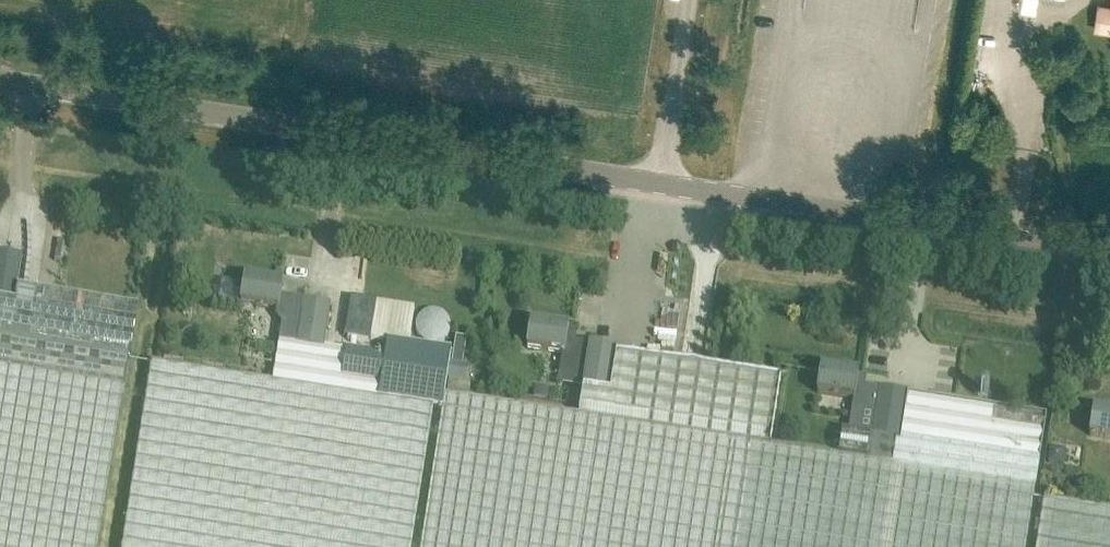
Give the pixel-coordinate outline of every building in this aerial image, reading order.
[(1098,8),(1095,29),(1109,32),(1109,10),(1098,8)] [(15,300),(18,287),(23,257),(0,253),(0,298),(15,300)] [(303,310),(297,344),(324,348),(324,346),(331,304),(281,296),(283,283),(246,278),(245,283),(222,280),(219,299),(242,302),(242,303),(278,309),(279,307),(303,310)] [(0,298),(0,546),(99,546),(121,415),(125,386),(124,386),(129,356),(131,357),(139,308),(18,287),(15,300),(0,298)] [(444,408),(446,394),(452,351),(409,345),(415,308),(377,302),(372,338),(388,341),(387,347),(361,342),(360,352),(324,346),(324,348),(297,344),(297,345),(280,342),(274,381),(434,406),(444,408)] [(431,344),(434,344),(437,344),(438,344),(440,344),(443,342),(445,341),(446,340),(448,339),(450,337),(451,334),(452,333),(452,331),(453,328),(453,325),(452,322),(451,319),(450,318),(450,316),(448,314),(446,313),(444,311),(443,311),(441,310),(440,310),(437,309),(434,309),(432,309),(431,310),(428,311),(425,312),(424,313),(422,315),(421,316),(419,319),(419,321),(418,322),(418,325),(418,328),(418,330),(418,331),(419,334),(421,337),(422,338),(424,340),(425,341),(428,342),(429,343),(431,344)] [(583,387),(583,389),(579,415),(751,441),(770,444),(780,382),(760,379),(743,376),(616,355),(617,349),(590,344),(589,345),(575,343),(576,334),(568,332),(568,328),(532,322),(527,348),(563,353),(562,363),(575,365),(572,386),(583,387)] [(994,401),(997,357),(954,354),(951,398),(994,401)] [(274,381),(153,362),(138,460),(124,546),(412,546),(434,406),(274,381)] [(817,393),(855,399),(853,409),(876,413),(872,434),(874,434),(899,438),(900,436),(906,394),(857,386),(859,373),(821,367),(817,393)] [(469,395),(471,383),(450,380),(448,392),(469,395)] [(579,415),(446,394),(444,408),(422,546),(735,546),(751,441),(579,415)] [(900,436),(1041,458),(1047,416),(983,406),(943,400),(906,394),(900,436)] [(1093,409),(1089,436),(1109,439),(1109,411),(1093,409)] [(1041,458),(900,436),(899,438),(874,434),(871,453),(854,450),(853,456),(770,444),(751,441),(735,546),(1027,546),(1041,458)] [(1045,498),(1037,546),(1109,546),(1109,509),(1045,498)]
